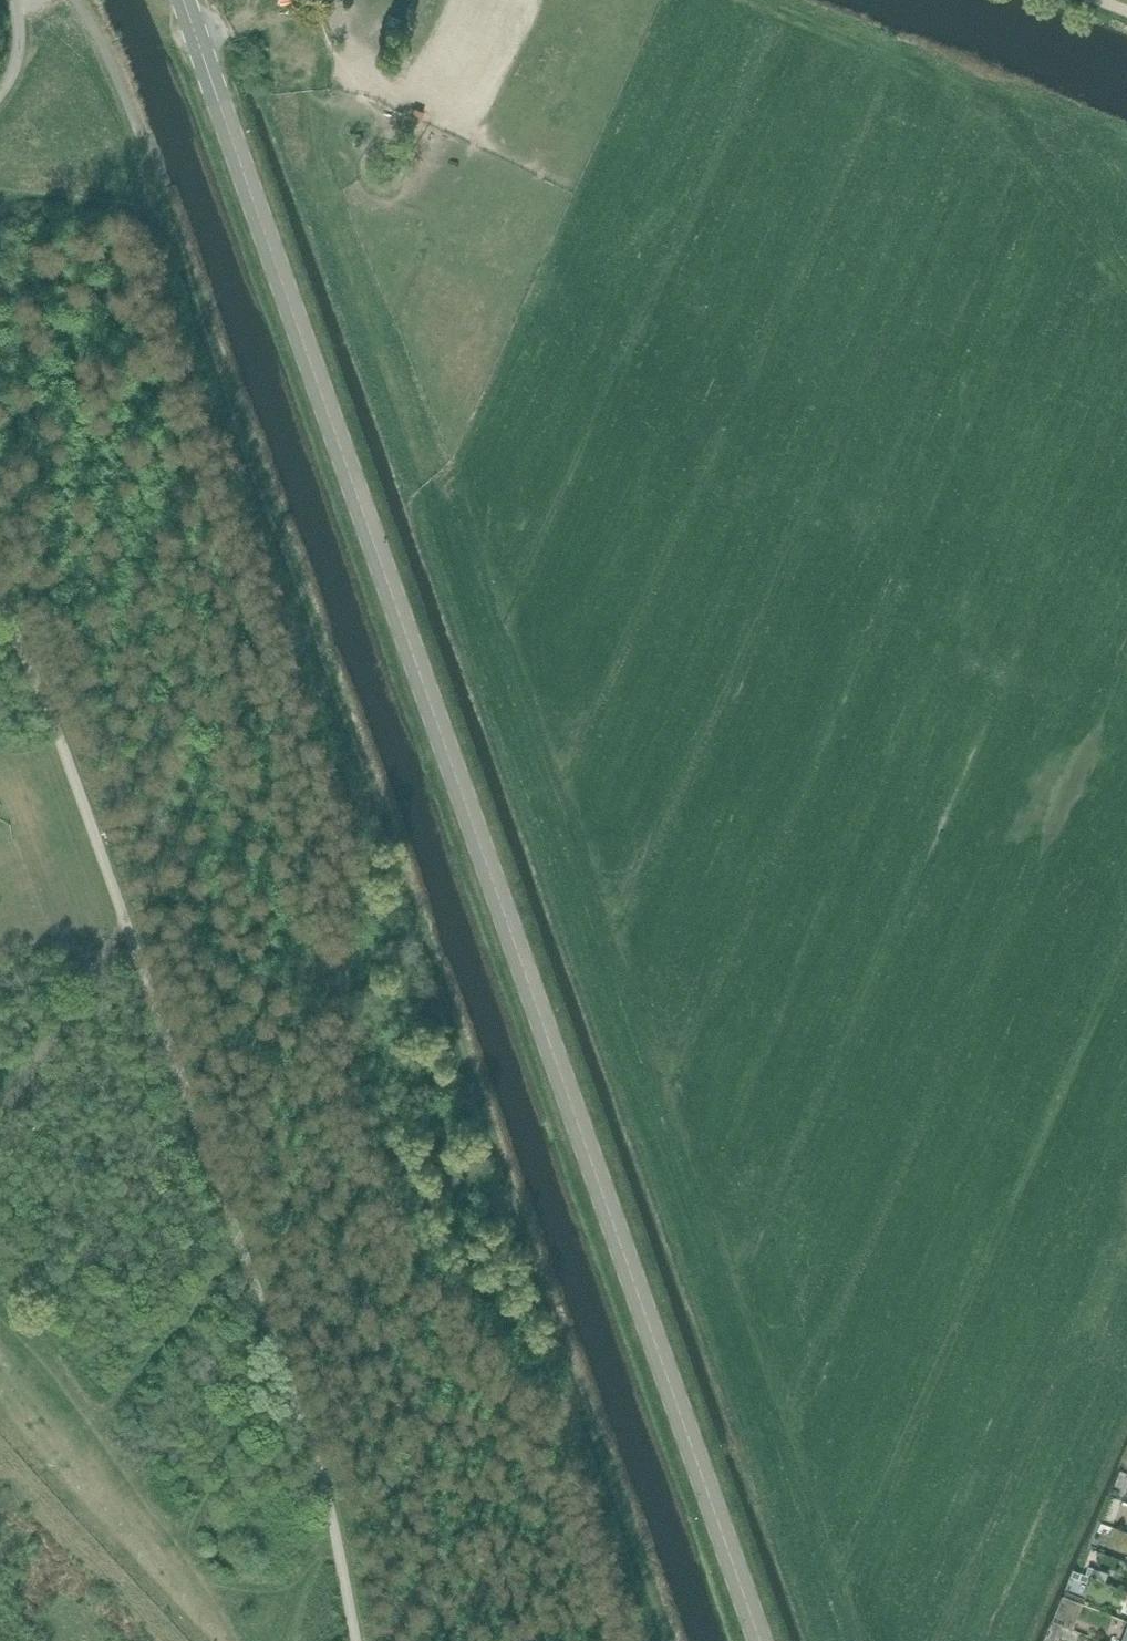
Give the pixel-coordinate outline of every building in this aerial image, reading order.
[(1102,1562),(1106,1554),(1091,1548),(1088,1557),(1102,1562)] [(1085,1586),(1089,1577),(1076,1572),(1072,1581),(1085,1586)]
